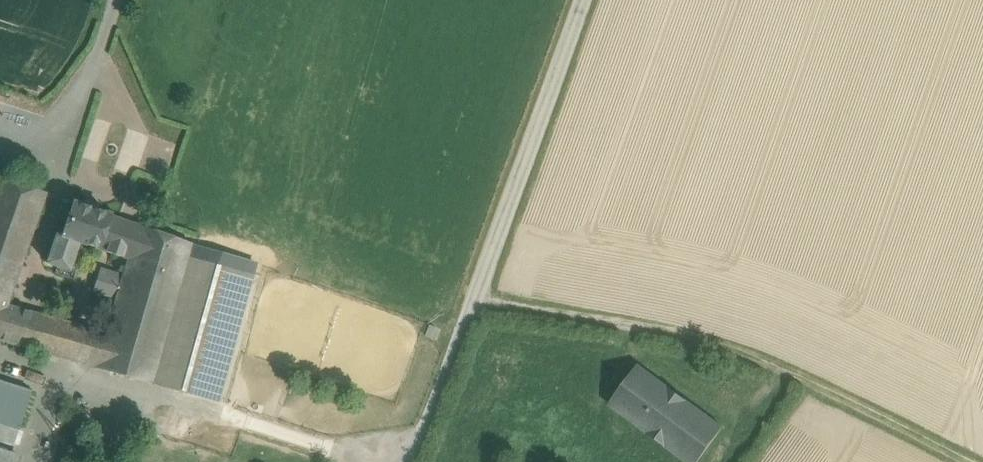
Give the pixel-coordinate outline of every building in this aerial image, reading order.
[(7,305),(46,193),(0,177),(0,326),(7,305)] [(138,225),(73,202),(62,235),(56,233),(46,262),(69,270),(78,241),(128,258),(138,225)] [(105,333),(95,367),(151,383),(188,256),(191,243),(138,225),(128,258),(105,333)] [(188,256),(151,383),(182,392),(218,264),(188,256)] [(7,305),(0,326),(0,327),(30,335),(37,313),(7,305)] [(89,328),(37,313),(30,335),(27,348),(78,362),(89,328)] [(0,327),(0,340),(27,348),(30,335),(0,327)] [(89,328),(78,362),(95,367),(105,333),(89,328)] [(635,362),(607,400),(690,461),(693,461),(721,425),(635,362)] [(0,381),(0,411),(9,383),(0,381)] [(9,383),(0,411),(0,423),(19,429),(31,390),(9,383)] [(14,445),(19,429),(0,423),(0,441),(14,445)] [(0,450),(0,461),(17,461),(19,456),(0,450)]
